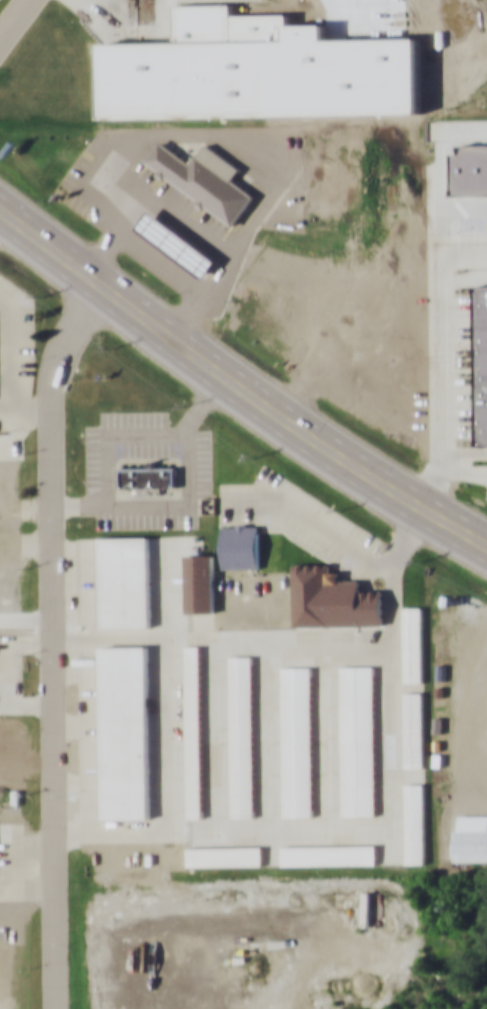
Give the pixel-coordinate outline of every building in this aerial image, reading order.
[(461,309),(461,416),(465,424),(481,424),(486,420),(486,293),(461,309)] [(176,490),(176,466),(121,466),(121,486),(140,486),(140,490),(176,490)] [(258,568),(258,523),(222,523),(222,568),(258,568)] [(151,627),(151,536),(99,536),(99,627),(151,627)] [(214,553),(185,553),(185,612),(214,612),(214,553)] [(293,626),(383,625),(383,589),(360,589),(360,579),(339,579),(339,571),(330,571),(330,562),(293,563),(293,626)] [(402,681),(423,681),(423,606),(402,606),(402,681)] [(102,645),(102,819),(149,819),(149,645),(102,645)] [(185,645),(186,818),(201,818),(201,645),(185,645)] [(229,816),(253,816),(253,654),(229,654),(229,816)] [(375,665),(340,665),(340,816),(375,816),(375,665)] [(281,816),(312,816),(312,666),(281,666),(281,816)] [(423,691),(404,691),(404,767),(423,767),(423,691)] [(425,782),(404,782),(404,864),(425,864),(425,782)] [(486,861),(486,815),(456,815),(456,861),(486,861)] [(376,845),(281,845),(281,865),(376,865),(376,845)] [(187,846),(187,867),(262,867),(262,846),(187,846)]
